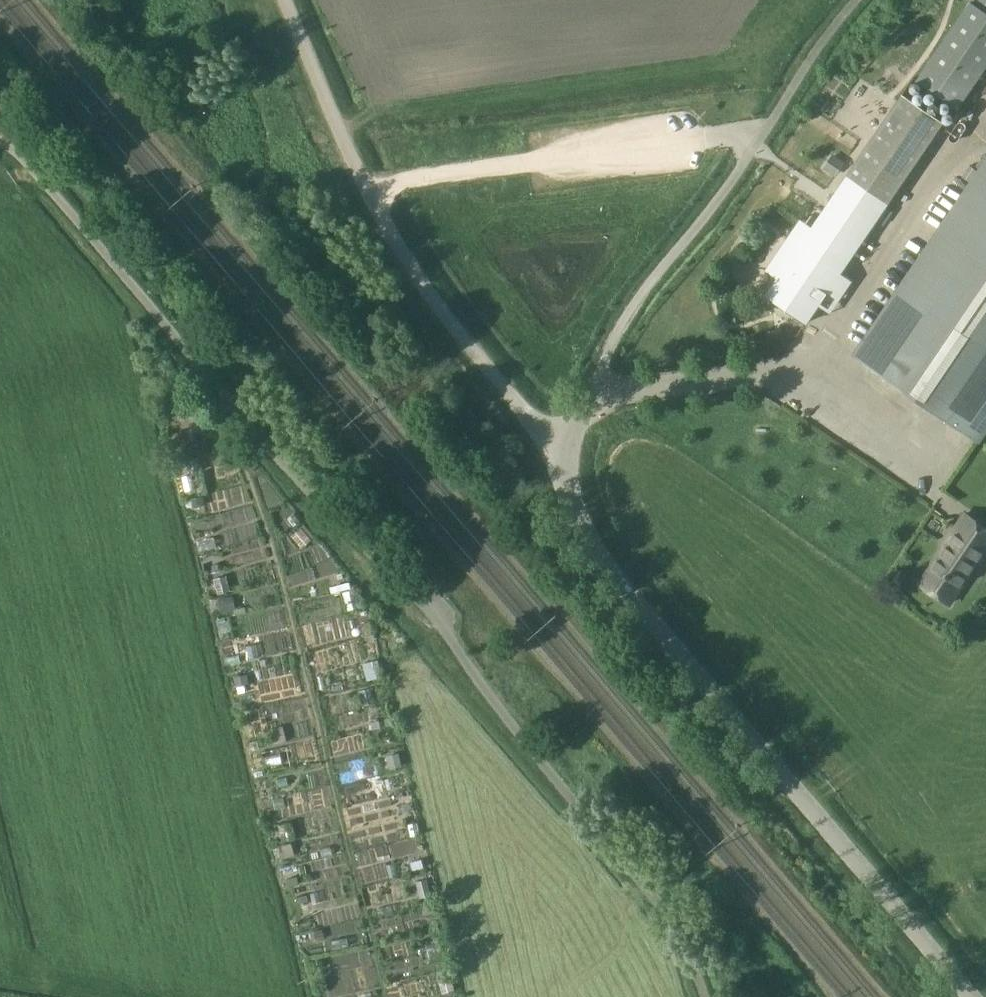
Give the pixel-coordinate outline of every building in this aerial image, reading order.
[(985,66),(985,12),(978,6),(970,1),(917,80),(957,108),(985,66)] [(834,195),(766,295),(807,323),(819,305),(828,291),(839,299),(852,281),(840,273),(875,222),(943,122),(902,95),(834,195)] [(816,111),(809,108),(803,118),(810,121),(816,111)] [(826,168),(837,176),(843,166),(832,159),(826,168)] [(869,365),(964,430),(985,397),(985,194),(869,365)] [(185,453),(178,455),(180,463),(187,461),(185,453)] [(201,468),(199,459),(186,462),(189,472),(201,468)] [(190,500),(192,509),(206,505),(203,496),(190,500)] [(945,543),(946,544),(920,583),(950,603),(977,563),(970,559),(985,534),(985,528),(965,513),(945,543)] [(302,547),(315,536),(305,524),(292,536),(302,547)] [(231,591),(227,575),(214,578),(218,594),(231,591)] [(218,599),(221,612),(234,609),(236,608),(233,596),(218,599)] [(236,615),(246,612),(245,607),(236,608),(234,609),(236,615)] [(363,634),(373,632),(370,622),(367,622),(361,624),(363,634)] [(234,676),(236,686),(249,683),(247,673),(234,676)] [(287,740),(284,726),(273,728),(277,743),(287,740)] [(258,740),(251,742),(253,750),(260,748),(258,740)] [(390,768),(402,765),(399,753),(387,756),(390,768)] [(297,838),(293,822),(280,825),(283,841),(297,838)] [(295,855),(292,842),(278,845),(281,858),(295,855)] [(414,870),(425,867),(423,859),(411,862),(414,870)] [(281,868),(283,876),(293,874),(291,866),(281,868)] [(417,882),(419,890),(430,887),(428,879),(417,882)] [(303,913),(312,910),(307,894),(296,897),(298,904),(300,903),(303,913)] [(425,917),(437,914),(434,902),(422,905),(425,917)] [(312,931),(313,940),(325,938),(323,929),(312,931)] [(428,945),(431,958),(443,955),(440,942),(428,945)] [(441,985),(443,993),(455,990),(450,969),(441,971),(444,985),(441,985)]
